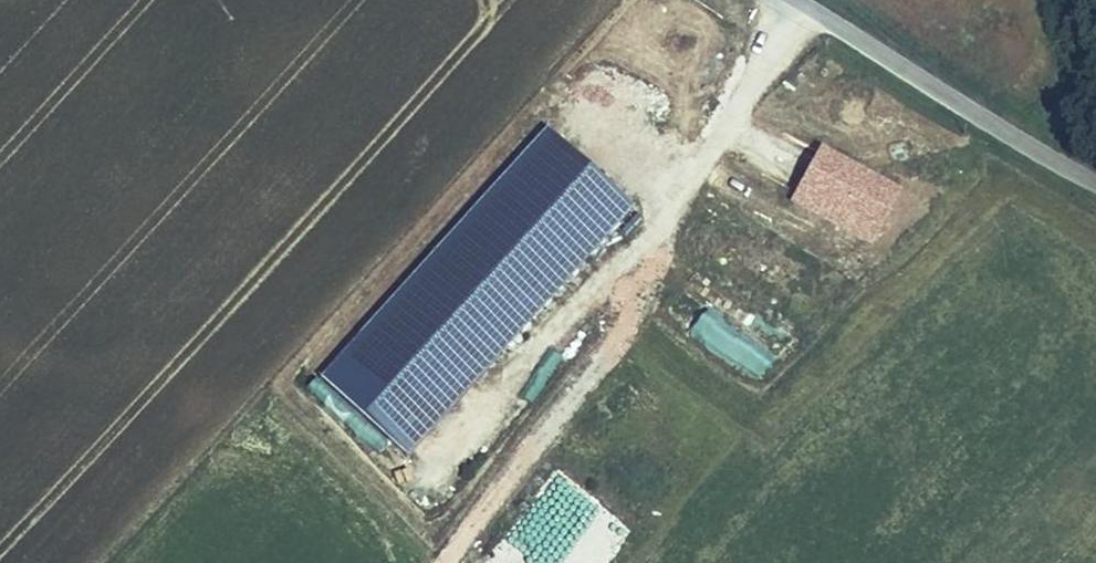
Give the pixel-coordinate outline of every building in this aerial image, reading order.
[(549,131),(317,376),(401,455),(633,210),(549,131)] [(797,189),(879,231),(901,189),(818,147),(797,189)] [(547,532),(586,497),(560,468),(521,503),(547,532)] [(547,552),(564,562),(599,562),(616,536),(573,510),(547,552)]
